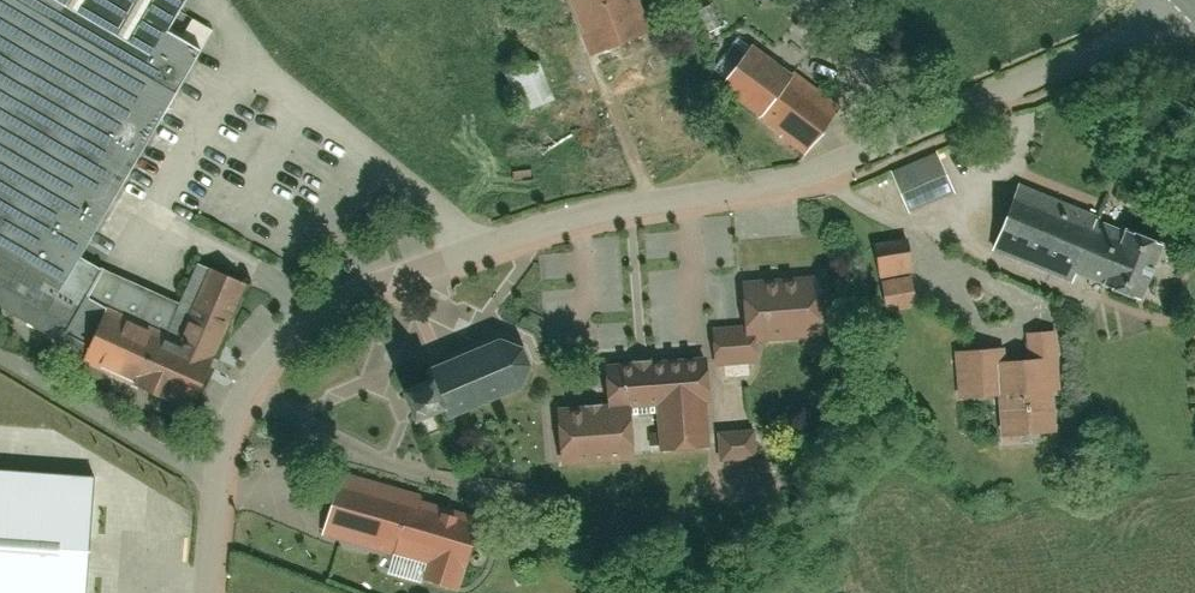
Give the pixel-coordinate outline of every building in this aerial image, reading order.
[(4,257),(65,293),(207,52),(181,37),(203,0),(0,0),(0,264),(4,257)] [(583,56),(649,35),(637,0),(565,0),(583,56)] [(767,48),(726,100),(802,158),(842,106),(767,48)] [(511,73),(522,115),(554,107),(544,65),(511,73)] [(897,173),(914,213),(963,193),(946,153),(897,173)] [(1167,247),(1020,186),(992,252),(1076,287),(1081,273),(1145,300),(1167,247)] [(876,235),(878,272),(919,269),(916,232),(876,235)] [(98,372),(207,417),(260,292),(199,267),(175,324),(127,303),(98,372)] [(745,279),(749,336),(833,330),(829,273),(745,279)] [(885,278),(887,312),(925,309),(922,275),(885,278)] [(403,373),(422,424),(534,384),(516,333),(403,373)] [(1031,336),(1032,363),(1063,361),(1062,335),(1031,336)] [(724,344),(725,370),(765,369),(764,343),(724,344)] [(952,352),(955,406),(1006,403),(1008,445),(1067,442),(1063,361),(1032,363),(1013,364),(1012,349),(952,352)] [(607,405),(664,403),(665,451),(714,449),(713,400),(720,400),(718,358),(605,363),(607,405)] [(561,415),(565,467),(642,462),(639,410),(561,415)] [(724,430),(724,461),(763,461),(763,430),(724,430)] [(317,541),(420,576),(414,592),(457,592),(484,511),(343,464),(317,541)] [(94,483),(0,477),(0,592),(86,592),(94,483)]
